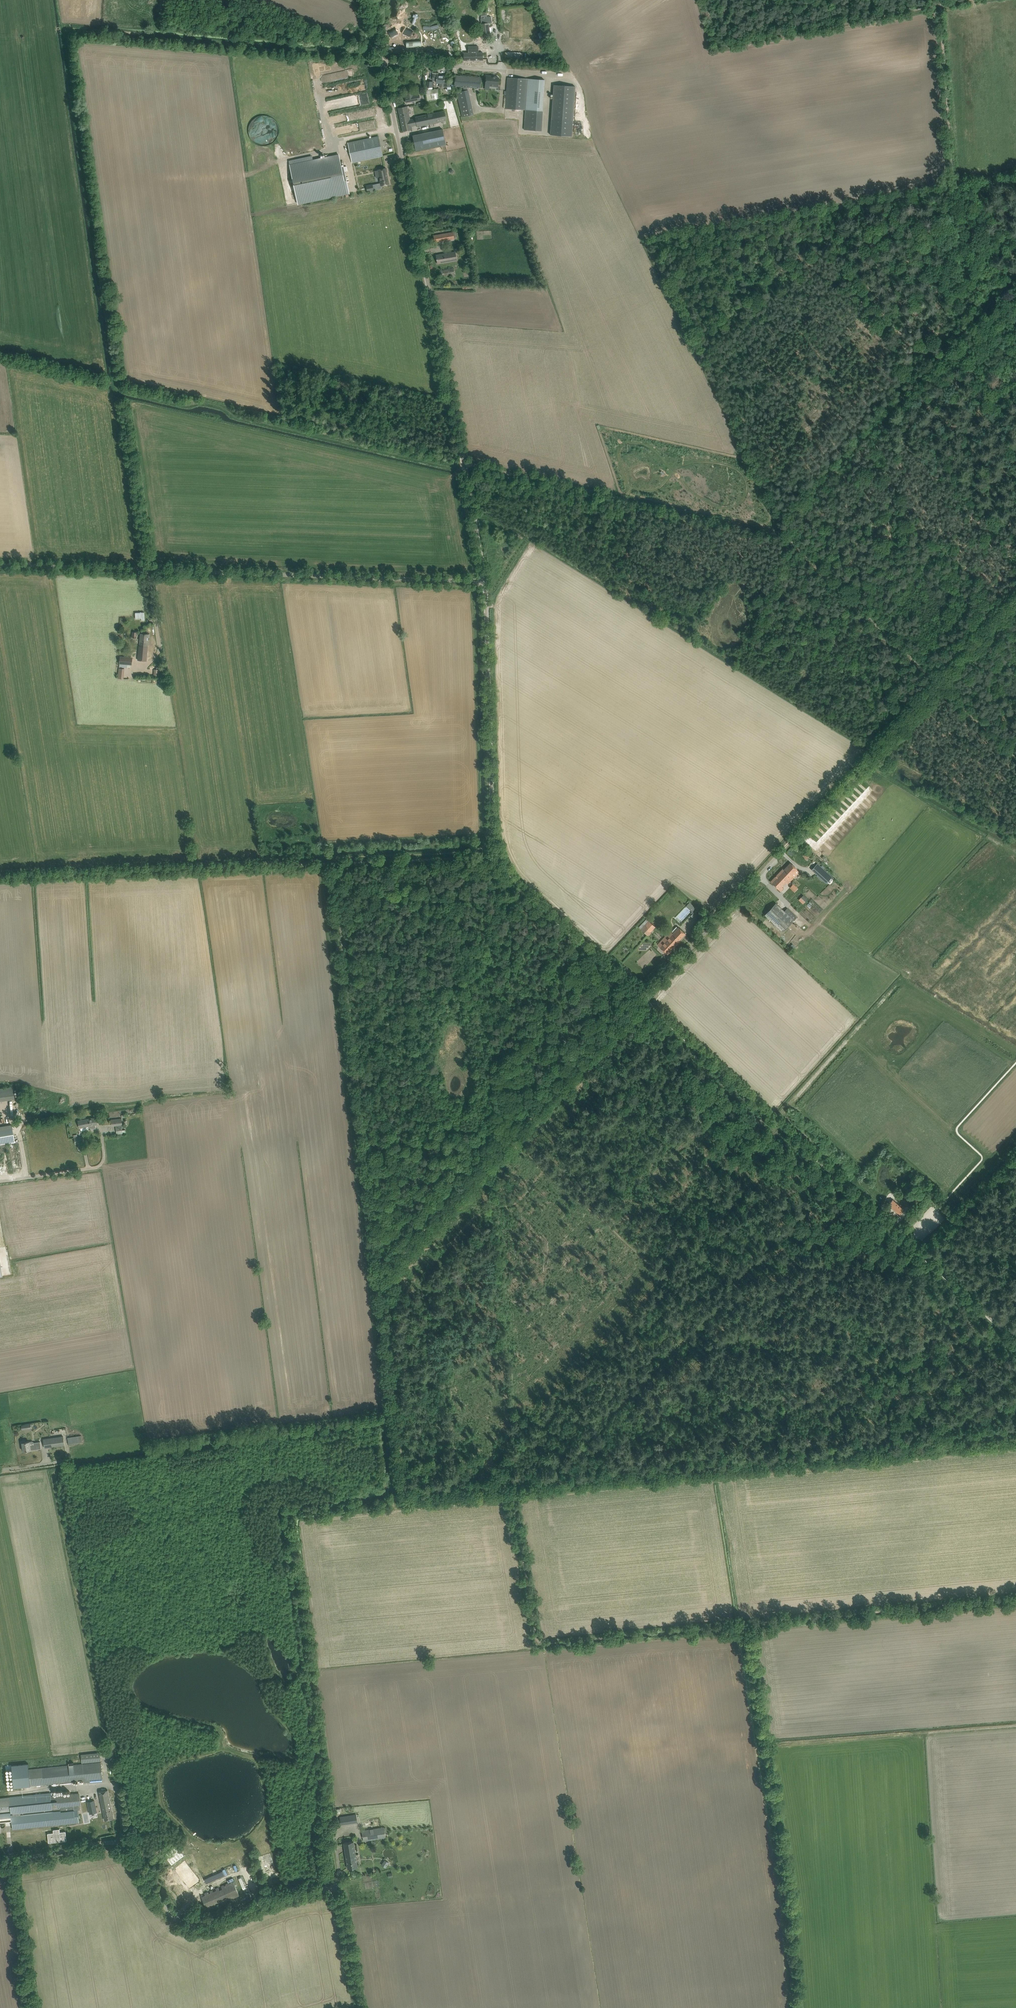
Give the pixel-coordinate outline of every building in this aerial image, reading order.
[(490,33),(488,23),(481,24),(483,34),(490,33)] [(483,60),(483,53),(478,53),(478,51),(478,46),(468,46),(468,51),(468,53),(464,53),(464,60),(483,60)] [(402,47),(387,48),(387,56),(402,55),(402,47)] [(439,87),(448,87),(448,83),(444,83),(445,76),(437,75),(436,82),(440,83),(439,87)] [(480,88),(481,82),(481,77),(455,75),(455,80),(454,86),(480,88)] [(498,84),(499,82),(499,77),(493,77),(493,76),(486,76),(485,86),(498,87),(498,84)] [(542,131),(545,80),(507,77),(505,109),(525,110),(524,130),(542,131)] [(575,86),(554,85),(550,135),(572,136),(575,86)] [(474,114),(468,90),(457,92),(462,117),(474,114)] [(328,112),(341,109),(340,106),(338,107),(336,101),(339,100),(338,96),(325,99),(328,112)] [(414,113),(409,114),(407,106),(398,108),(403,131),(412,129),(411,126),(416,125),(416,127),(447,120),(444,110),(415,116),(414,113)] [(416,150),(446,144),(443,129),(413,136),(416,150)] [(378,136),(348,143),(352,163),(383,156),(378,136)] [(342,168),(339,155),(290,165),(298,203),(349,193),(344,167),(342,168)] [(381,186),(389,184),(386,168),(378,170),(381,186)] [(456,243),(455,239),(457,238),(456,231),(445,233),(434,235),(435,242),(436,242),(437,247),(443,246),(442,241),(450,240),(451,244),(456,243)] [(457,260),(457,256),(456,252),(436,255),(437,263),(457,260)] [(456,276),(455,274),(454,268),(440,271),(441,277),(451,274),(452,277),(456,276)] [(144,612),(135,613),(135,619),(141,618),(142,620),(145,620),(144,612)] [(139,660),(142,660),(147,661),(149,634),(141,633),(139,660)] [(119,667),(131,668),(131,665),(132,665),(133,657),(121,656),(119,667)] [(781,891),(783,888),(782,886),(786,882),(788,884),(794,877),(791,875),(797,869),(791,863),(784,870),(783,869),(771,881),(781,891)] [(833,877),(817,863),(812,869),(827,883),(833,877)] [(795,892),(799,888),(794,883),(790,887),(795,892)] [(691,910),(695,906),(690,902),(686,906),(691,910)] [(794,920),(776,903),(765,914),(782,932),(794,920)] [(655,927),(649,921),(641,929),(647,935),(655,927)] [(685,933),(681,930),(679,927),(673,934),(670,931),(657,944),(668,954),(680,941),(679,940),(685,933)] [(14,1099),(13,1087),(0,1088),(0,1101),(14,1099)] [(23,1115),(32,1116),(34,1115),(36,1113),(37,1109),(36,1103),(32,1100),(26,1100),(21,1104),(20,1110),(23,1115)] [(98,1124),(97,1119),(96,1117),(87,1119),(89,1126),(98,1124)] [(80,1128),(89,1126),(87,1119),(78,1120),(80,1128)] [(14,1137),(12,1125),(0,1127),(0,1144),(15,1142),(14,1137)] [(82,1136),(78,1137),(77,1134),(74,1135),(74,1138),(75,1144),(84,1142),(82,1136)] [(894,1209),(898,1205),(893,1200),(889,1204),(891,1205),(890,1206),(894,1209)] [(900,1214),(904,1210),(898,1205),(894,1209),(898,1213),(899,1212),(900,1214)] [(65,1445),(64,1440),(63,1435),(44,1438),(44,1443),(45,1448),(65,1445)] [(82,1435),(68,1437),(69,1444),(83,1442),(82,1435)] [(32,1440),(21,1441),(22,1446),(23,1446),(24,1451),(31,1450),(31,1449),(36,1449),(41,1448),(40,1441),(35,1442),(32,1440)] [(100,1752),(81,1754),(82,1763),(101,1761),(100,1752)] [(33,1794),(33,1785),(43,1784),(75,1781),(109,1778),(107,1761),(74,1765),(41,1768),(29,1769),(28,1762),(0,1766),(0,1797),(9,1796),(9,1797),(33,1794)] [(9,1797),(9,1796),(0,1797),(0,1817),(11,1815),(12,1824),(13,1829),(79,1822),(79,1817),(78,1810),(80,1809),(80,1806),(81,1806),(79,1793),(54,1796),(53,1790),(48,1790),(48,1793),(33,1794),(9,1797)] [(108,1790),(99,1792),(105,1820),(114,1818),(108,1790)] [(341,1824),(358,1821),(357,1813),(340,1816),(341,1824)] [(363,1841),(386,1837),(385,1827),(362,1830),(363,1841)] [(353,1841),(344,1842),(348,1868),(357,1867),(353,1841)] [(176,1846),(164,1855),(172,1864),(184,1855),(176,1846)] [(181,1899),(185,1896),(188,1894),(179,1880),(181,1879),(175,1869),(172,1871),(170,1872),(166,1875),(171,1881),(169,1882),(181,1899)] [(239,1895),(237,1891),(233,1881),(201,1895),(207,1909),(239,1895)]
